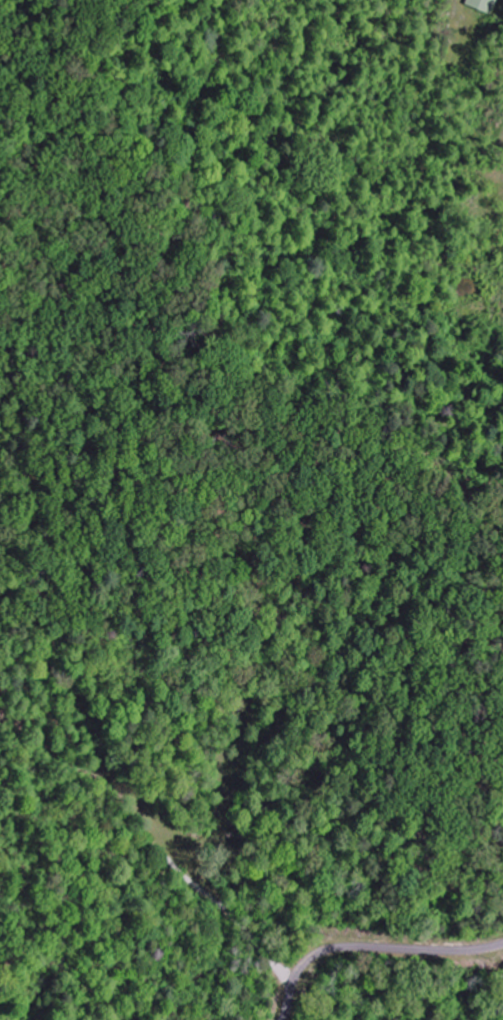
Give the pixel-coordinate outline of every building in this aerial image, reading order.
[(466,6),(492,15),(498,0),(469,0),(466,6)]
